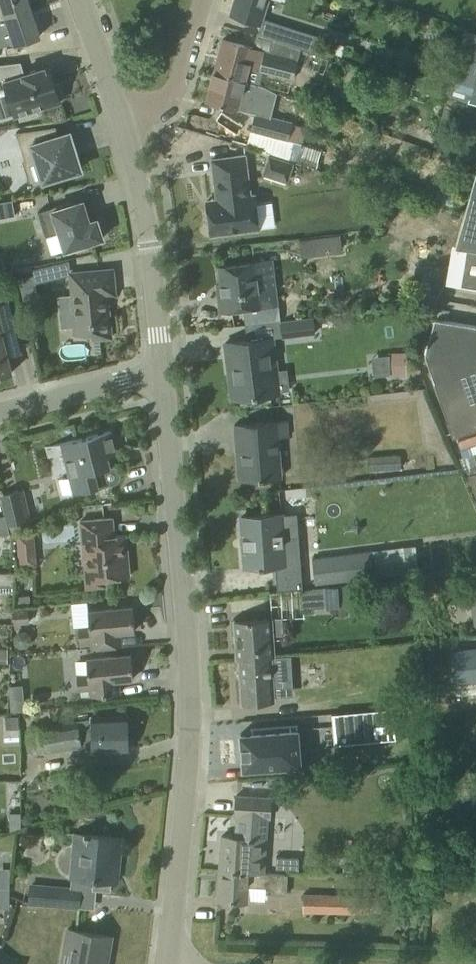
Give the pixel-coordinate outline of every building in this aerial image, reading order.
[(31,8),(28,0),(0,0),(0,18),(31,8)] [(230,14),(260,24),(262,17),(267,0),(234,0),(230,14)] [(31,8),(0,18),(0,45),(14,40),(15,43),(40,35),(31,8)] [(260,24),(257,32),(275,39),(281,23),(262,17),(260,24)] [(301,47),(312,51),(319,32),(295,23),(287,43),(301,47)] [(475,100),(475,32),(458,27),(443,92),(475,100)] [(222,38),(213,72),(258,84),(262,71),(277,75),(293,79),(301,47),(287,43),(275,39),(257,32),(252,46),(222,38)] [(8,99),(13,116),(16,114),(18,120),(36,114),(35,109),(60,101),(59,96),(63,95),(59,82),(55,83),(49,66),(45,67),(44,66),(24,73),(20,61),(0,64),(0,102),(8,99)] [(213,72),(206,101),(225,106),(246,112),(251,113),(251,111),(256,113),(257,111),(261,112),(269,88),(263,86),(258,84),(213,72)] [(288,140),(293,121),(261,112),(257,111),(256,113),(252,130),(288,140)] [(55,125),(16,131),(25,160),(26,160),(26,159),(35,157),(43,181),(41,181),(42,183),(78,174),(78,173),(75,174),(74,173),(82,171),(78,157),(70,131),(58,134),(55,125)] [(213,199),(206,200),(208,210),(211,235),(231,232),(238,231),(239,236),(258,234),(258,229),(259,229),(258,227),(275,225),(272,201),(255,204),(254,194),(250,195),(245,155),(231,156),(211,158),(216,199),(213,199)] [(293,162),(269,155),(263,173),(287,181),(293,162)] [(455,244),(466,245),(466,247),(460,285),(475,288),(475,171),(455,244)] [(0,202),(0,216),(15,214),(13,200),(0,202)] [(73,200),(38,211),(46,236),(59,232),(65,249),(67,248),(69,252),(84,247),(83,243),(103,237),(97,218),(89,220),(83,200),(74,202),(73,200)] [(341,234),(299,239),(301,256),(343,251),(341,234)] [(221,311),(240,308),(270,304),(268,289),(256,290),(253,261),(219,265),(222,291),(218,291),(221,311)] [(19,286),(35,282),(47,279),(44,266),(32,269),(31,267),(16,270),(19,286)] [(113,268),(93,270),(70,272),(76,333),(92,332),(93,338),(111,336),(107,294),(115,294),(113,268)] [(269,320),(293,317),(291,298),(281,299),(282,305),(268,306),(269,320)] [(14,326),(7,300),(0,302),(0,375),(12,372),(6,349),(19,346),(14,326)] [(315,334),(313,317),(280,321),(282,337),(315,334)] [(435,319),(425,354),(453,436),(475,428),(475,325),(435,319)] [(244,340),(225,343),(227,365),(231,398),(237,397),(257,395),(279,392),(278,390),(289,389),(287,368),(276,370),(272,337),(244,340)] [(409,377),(408,349),(384,350),(385,378),(409,377)] [(254,422),(235,424),(236,450),(238,479),(245,479),(264,478),(281,476),(278,437),(287,436),(286,420),(254,422)] [(70,475),(59,478),(63,495),(96,487),(96,488),(113,484),(115,483),(116,482),(118,481),(119,480),(120,478),(120,477),(121,475),(120,473),(120,471),(119,470),(118,468),(117,467),(116,466),(114,465),(113,465),(111,465),(110,465),(107,455),(116,452),(111,430),(97,433),(62,442),(62,443),(67,462),(70,475)] [(460,457),(470,488),(475,503),(475,452),(460,457)] [(401,454),(368,456),(370,471),(402,468),(401,454)] [(307,514),(306,486),(281,487),(282,515),(307,514)] [(30,519),(23,488),(1,493),(9,524),(30,519)] [(281,513),(261,515),(241,516),(245,566),(265,565),(277,564),(277,565),(285,565),(288,564),(288,561),(287,541),(283,541),(281,513)] [(9,533),(5,514),(0,515),(0,533),(9,533)] [(92,519),(80,520),(86,587),(105,585),(105,577),(130,575),(126,534),(114,535),(112,517),(92,519)] [(25,533),(18,533),(19,547),(33,546),(31,532),(25,533)] [(315,583),(375,575),(431,568),(428,544),(312,558),(315,583)] [(13,583),(14,571),(0,571),(0,583),(13,583)] [(466,583),(475,624),(475,581),(466,583)] [(13,593),(13,583),(0,583),(0,593),(13,593)] [(337,585),(301,588),(303,612),(314,612),(314,607),(339,606),(340,614),(348,614),(345,584),(337,585)] [(132,606),(88,610),(89,625),(78,626),(80,647),(91,646),(91,647),(101,646),(121,644),(121,643),(117,644),(116,632),(134,630),(132,606)] [(242,703),(262,702),(273,701),(272,681),(276,681),(279,680),(282,678),(283,676),(285,673),(285,670),(285,667),(283,664),(280,661),(277,660),(274,659),(270,659),(270,656),(274,655),(272,633),(282,632),(281,618),(272,619),(272,617),(234,619),(236,658),(239,658),(242,703)] [(453,649),(456,683),(475,681),(475,647),(453,649)] [(131,654),(111,656),(86,658),(88,673),(77,674),(78,689),(89,688),(90,695),(100,694),(120,692),(120,691),(115,691),(114,679),(133,678),(131,654)] [(392,707),(331,712),(334,738),(395,733),(392,707)] [(40,727),(28,730),(33,754),(45,752),(82,745),(82,749),(109,748),(129,747),(128,716),(108,716),(91,717),(91,718),(40,726),(40,727)] [(251,729),(241,729),(244,764),(301,759),(297,718),(251,722),(251,729)] [(358,763),(386,760),(384,736),(356,738),(357,747),(356,747),(358,763)] [(264,872),(267,817),(269,817),(271,797),(236,794),(235,814),(237,815),(235,836),(221,835),(219,869),(264,872)] [(75,832),(73,853),(81,854),(79,877),(93,878),(92,888),(111,890),(112,880),(117,881),(121,837),(101,835),(75,832)] [(276,868),(288,868),(298,868),(299,856),(276,855),(276,868)] [(283,874),(264,872),(219,869),(217,899),(248,901),(249,885),(266,886),(266,893),(286,894),(288,874),(283,874)] [(80,888),(29,884),(28,901),(79,906),(80,888)] [(368,895),(304,894),(304,910),(368,911),(368,895)] [(64,947),(73,949),(71,963),(106,963),(111,936),(91,932),(68,928),(64,947)] [(16,959),(13,959),(7,954),(0,963),(16,963),(16,959)]
